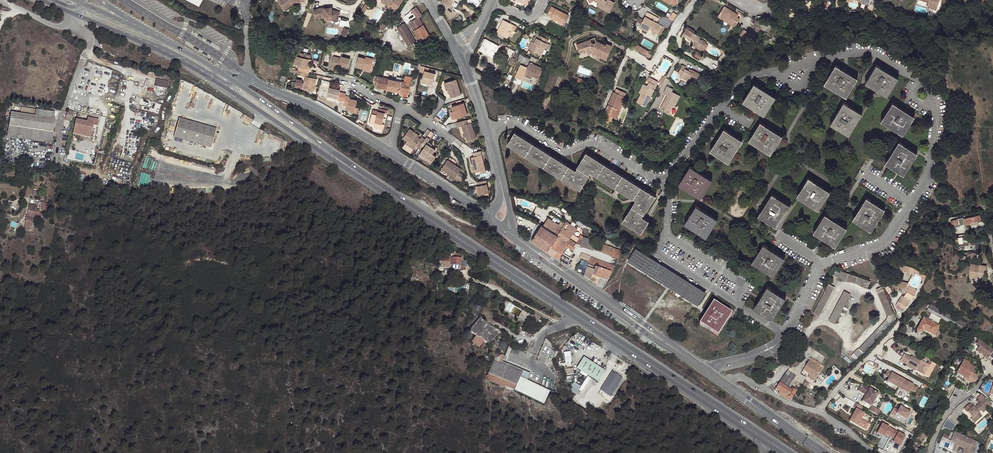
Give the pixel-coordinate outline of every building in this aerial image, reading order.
[(285,9),(293,4),(291,2),(295,0),(279,0),(278,0),(285,9)] [(609,0),(596,0),(598,1),(595,5),(608,12),(613,2),(609,0)] [(324,6),(314,9),(316,19),(325,16),(333,16),(339,17),(341,11),(333,9),(333,7),(324,7),(324,6)] [(419,39),(428,34),(429,33),(419,16),(421,14),(416,6),(411,9),(416,17),(409,22),(419,39)] [(552,16),(551,18),(563,24),(568,15),(551,7),(547,14),(552,16)] [(736,17),(723,7),(715,17),(733,31),(739,23),(734,19),(736,17)] [(361,18),(365,11),(360,8),(356,15),(361,18)] [(650,31),(654,34),(660,26),(652,21),(655,18),(646,12),(638,26),(646,31),(647,30),(648,28),(651,30),(650,31)] [(664,26),(667,28),(672,20),(669,19),(668,18),(662,15),(661,15),(659,20),(658,22),(664,26)] [(380,25),(385,28),(390,19),(386,16),(380,25)] [(394,20),(404,37),(411,33),(401,16),(394,20)] [(496,32),(506,38),(508,34),(511,27),(513,24),(503,19),(501,22),(502,23),(499,29),(498,28),(496,32)] [(660,26),(654,34),(658,36),(663,28),(660,26)] [(690,43),(698,48),(703,41),(697,37),(698,35),(694,33),(695,31),(687,26),(681,34),(684,36),(686,34),(693,39),(692,41),(690,43)] [(431,38),(428,34),(419,39),(422,43),(431,38)] [(534,43),(531,42),(528,49),(539,55),(543,48),(545,49),(547,44),(546,43),(548,40),(537,34),(535,38),(536,39),(534,43)] [(748,38),(745,37),(742,39),(741,40),(740,42),(745,45),(748,38)] [(489,53),(488,55),(493,57),(499,46),(485,39),(484,41),(485,42),(482,48),(489,53)] [(599,57),(605,60),(611,46),(605,44),(605,45),(594,40),(593,44),(589,42),(588,40),(574,46),(578,52),(584,50),(586,55),(591,53),(599,57)] [(502,52),(510,56),(513,50),(506,46),(502,52)] [(310,60),(311,55),(302,53),(301,58),(297,57),(296,63),(295,65),(299,66),(299,67),(300,67),(299,71),(309,73),(310,70),(308,69),(310,60)] [(518,57),(528,62),(529,58),(519,53),(518,57)] [(349,69),(351,59),(343,57),(342,59),(335,57),(332,67),(340,69),(340,67),(349,69)] [(359,58),(357,68),(365,69),(365,68),(371,69),(374,59),(366,57),(365,59),(359,58)] [(543,68),(529,62),(524,73),(531,76),(538,79),(543,68)] [(682,64),(678,72),(682,74),(681,76),(689,80),(690,78),(698,82),(702,74),(692,69),(691,71),(689,70),(685,68),(686,66),(682,64)] [(824,84),(846,98),(858,80),(836,65),(824,84)] [(865,84),(887,98),(899,80),(877,65),(865,84)] [(302,89),(315,92),(318,79),(308,76),(309,73),(299,71),(299,70),(298,73),(298,74),(305,76),(304,82),(302,82),(303,80),(297,79),(296,86),(303,88),(302,89)] [(436,75),(424,73),(422,80),(430,83),(431,78),(435,79),(436,75)] [(399,93),(399,96),(407,97),(409,84),(410,78),(403,76),(402,83),(401,82),(399,93)] [(636,101),(645,106),(658,82),(649,77),(647,80),(649,82),(647,85),(642,94),(640,92),(636,101)] [(376,78),(374,85),(375,85),(380,88),(379,89),(391,91),(394,92),(399,93),(401,82),(396,81),(376,78)] [(169,88),(170,80),(157,79),(156,86),(169,88)] [(457,80),(456,80),(447,83),(449,90),(452,98),(462,95),(457,80)] [(743,101),(764,115),(776,97),(754,83),(743,101)] [(665,102),(663,101),(658,108),(666,113),(671,106),(673,107),(679,96),(671,92),(672,90),(666,87),(662,94),(666,96),(668,97),(665,102)] [(344,102),(346,96),(346,93),(340,92),(340,90),(330,88),(328,96),(338,99),(338,100),(344,102)] [(607,115),(613,117),(617,108),(615,107),(616,104),(618,105),(622,96),(623,97),(625,93),(616,89),(614,92),(612,91),(604,110),(608,112),(607,115)] [(344,102),(343,105),(349,106),(348,110),(355,112),(356,106),(357,101),(355,100),(350,99),(351,97),(346,96),(344,102)] [(829,125),(847,137),(861,115),(843,103),(829,125)] [(901,136),(913,117),(892,103),(880,123),(901,136)] [(453,108),(454,112),(456,120),(468,116),(464,105),(453,108)] [(8,136),(52,143),(56,119),(54,119),(55,113),(22,108),(21,114),(12,113),(8,136)] [(74,112),(68,110),(66,120),(71,121),(74,112)] [(383,124),(386,114),(378,112),(373,111),(370,122),(375,124),(374,127),(383,129),(385,124),(383,124)] [(87,121),(76,118),(72,134),(91,138),(93,125),(98,126),(100,119),(88,117),(87,121)] [(215,128),(181,117),(175,136),(212,148),(217,131),(214,131),(215,128)] [(467,121),(458,123),(459,128),(462,127),(467,143),(476,141),(471,124),(469,125),(467,121)] [(748,141),(770,155),(782,136),(760,122),(748,141)] [(416,146),(420,149),(422,146),(426,140),(422,137),(421,139),(416,136),(418,134),(410,129),(404,139),(407,141),(411,143),(410,145),(415,148),(416,146)] [(710,151),(729,163),(743,141),(724,129),(710,151)] [(622,222),(641,233),(649,221),(643,217),(656,196),(585,152),(574,169),(514,132),(506,145),(579,190),(589,174),(635,202),(622,222)] [(433,154),(436,150),(431,147),(427,144),(428,143),(430,140),(427,138),(426,140),(422,146),(424,148),(421,152),(425,155),(425,156),(433,162),(437,156),(433,154)] [(411,153),(415,148),(410,145),(411,143),(407,141),(403,148),(411,153)] [(903,176),(917,154),(898,142),(884,165),(903,176)] [(425,155),(421,152),(419,155),(432,164),(433,162),(425,156),(425,155)] [(479,172),(485,171),(480,152),(472,154),(473,158),(470,158),(474,173),(479,172)] [(448,161),(441,170),(459,182),(464,176),(459,173),(461,170),(448,161)] [(678,185),(700,199),(712,180),(690,166),(678,185)] [(809,177),(797,195),(797,197),(818,211),(830,192),(809,177)] [(490,193),(488,181),(479,182),(480,186),(478,186),(480,195),(490,193)] [(757,216),(776,228),(790,206),(771,194),(757,216)] [(851,220),(870,232),(884,211),(866,198),(851,220)] [(684,224),(705,238),(717,219),(696,206),(684,224)] [(37,216),(44,217),(45,211),(42,211),(42,210),(39,209),(39,211),(31,210),(31,215),(29,215),(28,224),(36,225),(37,216)] [(834,248),(847,228),(824,214),(812,233),(834,248)] [(959,223),(952,225),(951,221),(956,220),(955,215),(951,216),(948,217),(950,229),(960,226),(960,223),(959,223)] [(964,219),(965,225),(970,224),(970,222),(977,221),(981,220),(980,215),(964,219)] [(557,236),(547,252),(559,259),(567,247),(571,249),(576,243),(572,241),(571,240),(575,234),(577,230),(577,228),(567,222),(565,224),(562,221),(559,225),(555,223),(548,219),(543,227),(557,236)] [(543,227),(541,226),(531,241),(547,252),(557,236),(543,227)] [(593,250),(618,259),(621,251),(584,237),(582,240),(582,241),(580,246),(592,251),(593,250)] [(751,264),(772,277),(781,257),(763,245),(751,264)] [(629,261),(653,276),(696,304),(703,292),(636,250),(629,261)] [(451,266),(451,270),(459,270),(461,255),(441,253),(440,265),(451,266)] [(612,272),(615,267),(581,254),(579,258),(587,261),(587,263),(612,272)] [(462,274),(464,257),(461,255),(459,270),(451,270),(451,273),(462,274)] [(781,257),(772,277),(773,278),(785,259),(781,257)] [(911,274),(913,268),(910,267),(898,262),(896,268),(911,274)] [(986,265),(971,263),(969,277),(978,278),(978,281),(981,281),(981,279),(983,279),(984,269),(986,270),(986,265)] [(607,280),(611,274),(594,268),(594,269),(587,267),(583,275),(590,280),(590,279),(592,275),(599,278),(607,280)] [(895,286),(906,289),(908,282),(896,279),(895,286)] [(828,284),(815,309),(822,311),(834,287),(828,284)] [(786,298),(767,286),(753,308),(772,320),(786,298)] [(858,349),(863,353),(895,319),(882,286),(875,289),(887,317),(886,320),(858,349)] [(844,291),(831,316),(838,319),(850,294),(844,291)] [(904,295),(911,299),(914,295),(907,291),(904,295)] [(897,303),(905,309),(910,301),(902,295),(897,303)] [(732,315),(716,304),(713,303),(699,325),(718,337),(732,315)] [(905,309),(897,303),(896,305),(897,308),(903,312),(905,309)] [(926,311),(963,330),(966,324),(929,305),(926,311)] [(822,311),(815,309),(813,314),(819,317),(822,311)] [(527,318),(535,323),(536,322),(538,319),(538,318),(530,314),(527,318)] [(838,319),(831,316),(829,320),(835,324),(838,319)] [(480,337),(487,343),(496,333),(489,327),(486,331),(480,326),(484,322),(480,318),(469,330),(478,339),(480,337)] [(923,331),(927,333),(933,336),(938,326),(922,318),(916,329),(916,332),(916,333),(917,333),(917,334),(919,335),(921,334),(922,334),(922,333),(922,332),(923,331)] [(486,331),(489,327),(484,322),(480,326),(486,331)] [(496,333),(487,343),(489,345),(498,334),(496,333)] [(850,356),(855,360),(861,354),(857,349),(850,356)] [(904,354),(900,361),(906,365),(906,366),(915,371),(915,370),(924,375),(929,365),(920,360),(920,361),(911,356),(910,358),(904,354)] [(502,356),(499,355),(498,357),(495,362),(519,373),(518,377),(525,380),(528,373),(500,362),(502,356)] [(498,357),(497,357),(496,359),(493,358),(485,376),(487,380),(512,390),(512,392),(542,405),(548,391),(525,380),(518,377),(519,373),(495,362),(498,357)] [(606,371),(584,357),(577,368),(581,371),(587,374),(588,375),(599,382),(606,371)] [(806,365),(819,373),(823,366),(810,358),(806,365)] [(956,372),(967,379),(974,368),(968,364),(969,363),(964,360),(956,372)] [(809,374),(815,378),(819,373),(806,365),(802,370),(809,374)] [(921,385),(889,370),(886,375),(890,377),(888,381),(917,394),(921,385)] [(623,378),(612,371),(600,390),(611,397),(623,378)] [(786,376),(792,380),(794,377),(786,371),(784,375),(786,376)] [(787,388),(792,380),(786,376),(784,375),(775,389),(779,391),(783,394),(785,394),(790,398),(791,398),(796,391),(792,389),(791,391),(787,388)] [(575,381),(571,389),(578,393),(582,385),(575,381)] [(862,401),(871,406),(878,393),(861,384),(858,391),(866,395),(862,401)] [(974,419),(971,421),(975,425),(983,417),(979,414),(981,412),(984,414),(991,406),(984,399),(974,409),(970,405),(964,411),(968,414),(969,413),(974,419)] [(860,411),(862,407),(856,403),(853,408),(856,409),(849,421),(864,429),(868,423),(860,419),(863,413),(860,411)] [(896,407),(892,414),(897,416),(899,413),(910,419),(915,411),(904,405),(901,410),(896,407)] [(880,410),(871,406),(869,410),(877,415),(880,410)] [(947,419),(944,427),(954,431),(957,423),(947,419)] [(880,433),(904,445),(909,435),(885,423),(880,433)] [(952,443),(957,445),(953,452),(954,452),(974,452),(976,449),(978,444),(956,434),(952,443)] [(943,439),(940,447),(953,452),(957,445),(952,443),(949,442),(943,439)]
